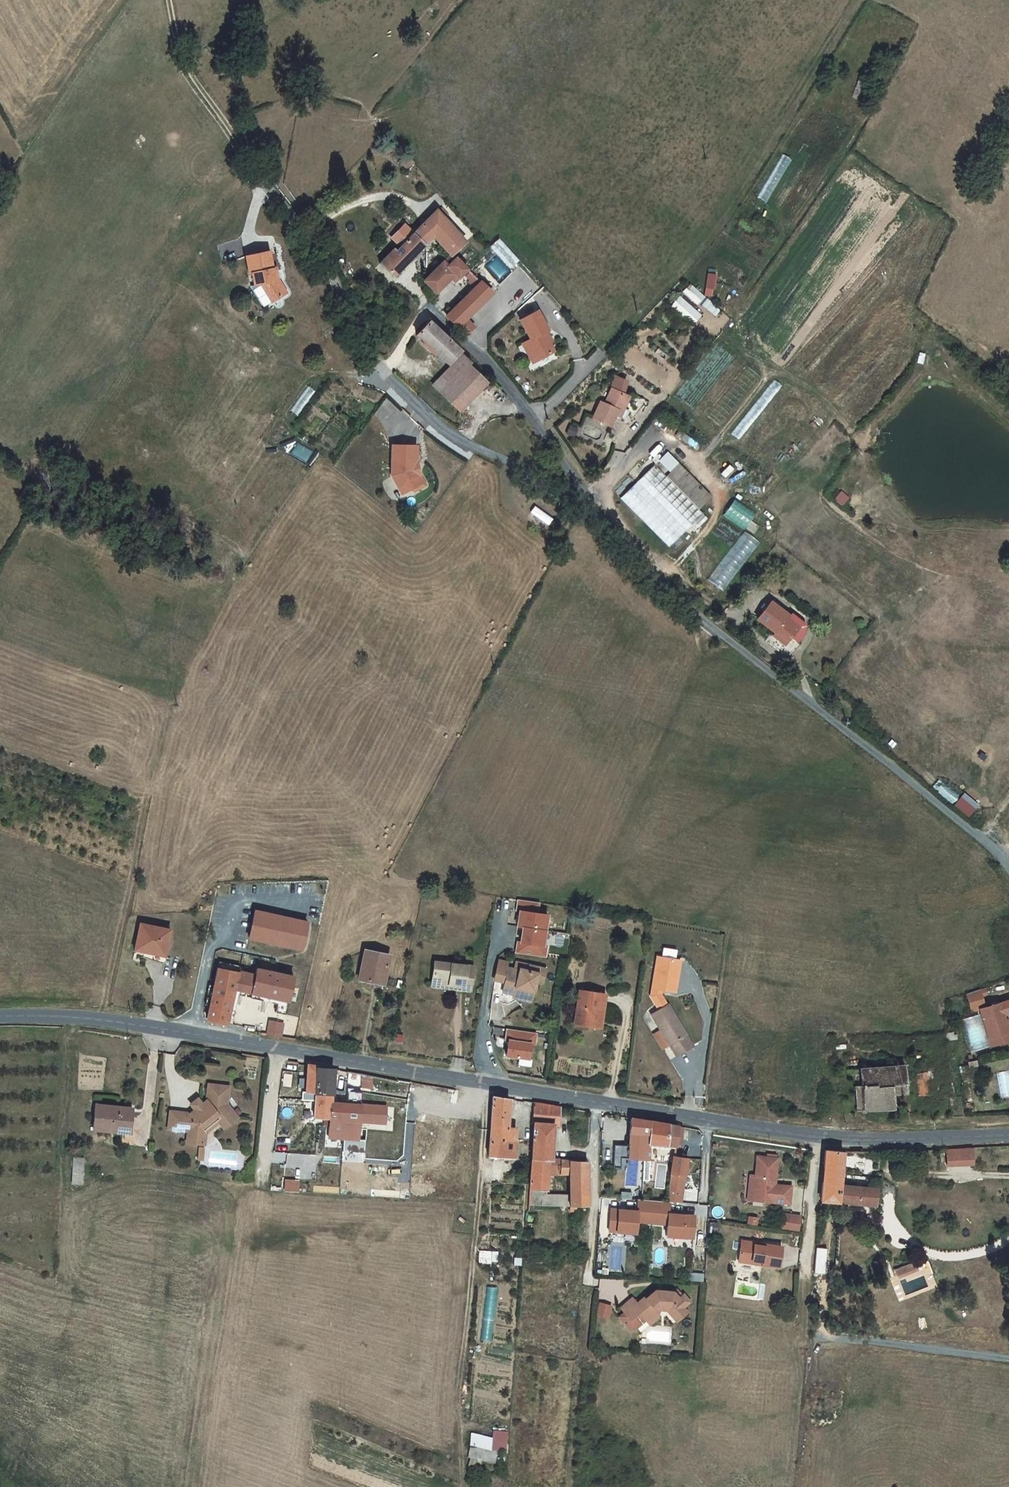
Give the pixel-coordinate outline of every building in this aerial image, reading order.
[(379,263),(397,280),(437,238),(452,253),(466,238),(438,208),(399,248),(397,246),(379,263)] [(510,270),(520,260),(499,238),(489,248),(510,270)] [(286,294),(280,282),(276,268),(273,269),(268,252),(245,258),(253,287),(261,282),(271,301),(286,294)] [(453,278),(457,274),(461,278),(469,270),(458,259),(450,267),(444,261),(424,281),(437,294),(453,278)] [(707,273),(705,295),(713,296),(716,274),(707,273)] [(482,282),(475,276),(469,282),(475,288),(470,293),(481,304),(493,293),(482,282)] [(271,301),(261,282),(253,287),(262,304),(271,301)] [(704,296),(691,284),(684,291),(697,303),(704,296)] [(470,293),(448,315),(466,333),(473,327),(465,319),(481,304),(470,293)] [(701,317),(680,297),(671,306),(693,325),(701,317)] [(701,306),(715,316),(720,308),(707,298),(701,306)] [(549,332),(539,311),(522,320),(531,340),(526,342),(535,362),(553,353),(549,344),(544,334),(547,333),(549,332)] [(461,351),(462,350),(430,320),(417,334),(449,364),(461,351)] [(535,362),(526,342),(522,344),(532,364),(535,362)] [(487,382),(468,365),(472,361),(461,351),(449,364),(454,369),(438,386),(462,409),(487,382)] [(617,377),(613,388),(623,392),(628,381),(617,377)] [(733,435),(741,440),(780,384),(772,378),(733,435)] [(623,392),(613,388),(605,403),(602,402),(594,418),(612,427),(617,415),(622,406),(628,408),(633,396),(623,392)] [(623,418),(628,408),(622,406),(617,415),(623,418)] [(586,434),(604,440),(607,432),(596,428),(596,427),(589,424),(586,434)] [(415,447),(392,448),(392,478),(403,496),(414,490),(411,485),(421,479),(416,470),(415,468),(413,468),(413,465),(416,465),(415,447)] [(668,452),(659,461),(670,472),(679,463),(668,452)] [(705,514),(700,510),(712,498),(681,466),(668,478),(655,465),(621,498),(671,548),(705,514)] [(414,490),(414,491),(425,486),(421,479),(411,485),(414,490)] [(733,499),(724,517),(746,529),(756,512),(733,499)] [(534,507),(531,513),(549,524),(553,517),(534,507)] [(745,530),(708,578),(723,590),(760,542),(745,530)] [(790,616),(771,601),(758,619),(776,634),(774,637),(785,646),(791,638),(799,628),(788,620),(790,616)] [(792,613),(790,616),(788,620),(799,628),(791,638),(798,643),(810,627),(792,613)] [(961,797),(954,805),(969,817),(976,809),(961,797)] [(539,902),(519,900),(517,912),(520,912),(518,927),(523,928),(521,943),(519,943),(517,954),(546,958),(547,947),(544,946),(548,915),(538,914),(539,902)] [(303,951),(310,924),(257,912),(251,939),(303,951)] [(170,931),(141,924),(136,950),(165,956),(170,931)] [(391,956),(365,952),(359,981),(386,985),(391,956)] [(663,994),(663,990),(676,992),(681,962),(657,958),(652,989),(651,995),(660,1009),(668,1004),(663,994)] [(220,967),(241,972),(242,966),(221,961),(220,967)] [(504,990),(516,993),(533,996),(536,981),(538,972),(520,969),(519,970),(506,968),(507,963),(498,961),(495,976),(506,978),(504,990)] [(514,968),(520,969),(538,972),(536,981),(543,983),(546,967),(515,962),(514,968)] [(467,966),(435,963),(433,984),(465,986),(467,966)] [(474,966),(467,966),(465,986),(465,989),(472,991),(474,966)] [(258,968),(257,976),(241,972),(220,967),(215,986),(213,996),(212,998),(211,1006),(208,1019),(228,1024),(236,989),(241,991),(253,993),(280,999),(277,1012),(286,1014),(295,977),(258,968)] [(581,987),(575,1023),(581,1025),(591,1025),(605,1027),(610,991),(581,987)] [(236,989),(228,1024),(233,1025),(241,991),(236,989)] [(276,1012),(277,1012),(280,999),(253,993),(252,998),(278,1004),(276,1012)] [(531,1007),(533,996),(516,993),(514,1004),(531,1007)] [(976,1001),(964,1004),(966,1011),(978,1008),(976,1001)] [(652,1014),(660,1029),(652,1034),(664,1050),(671,1047),(679,1056),(696,1044),(671,1002),(668,1004),(660,1009),(652,1014)] [(978,1008),(966,1011),(968,1018),(980,1016),(978,1008)] [(977,1019),(984,1049),(1003,1044),(1000,1032),(999,1026),(1008,1024),(1008,1020),(1007,1012),(981,1018),(977,1019)] [(283,1023),(270,1021),(268,1035),(280,1037),(283,1023)] [(537,1034),(508,1031),(507,1042),(510,1042),(508,1058),(530,1060),(532,1045),(536,1046),(537,1034)] [(1003,1044),(984,1049),(985,1056),(1008,1051),(1003,1031),(1000,1032),(1003,1044)] [(911,1075),(908,1061),(863,1064),(864,1083),(856,1083),(858,1110),(899,1107),(899,1094),(911,1093),(911,1075)] [(389,1123),(388,1104),(337,1099),(337,1093),(338,1090),(339,1065),(319,1064),(316,1062),(309,1062),(307,1093),(314,1094),(316,1118),(332,1118),(329,1137),(363,1140),(363,1121),(389,1123)] [(930,1071),(916,1073),(918,1095),(932,1094),(930,1071)] [(191,1113),(171,1111),(169,1128),(189,1130),(188,1142),(195,1143),(196,1138),(201,1139),(203,1127),(218,1114),(228,1125),(238,1117),(227,1104),(229,1086),(209,1084),(207,1100),(203,1103),(194,1110),(191,1113)] [(194,1110),(203,1103),(199,1098),(190,1105),(194,1110)] [(511,1102),(494,1099),(489,1159),(503,1160),(504,1157),(515,1158),(518,1129),(509,1128),(511,1102)] [(133,1121),(134,1108),(95,1105),(93,1130),(126,1133),(127,1121),(133,1121)] [(532,1108),(529,1160),(548,1162),(549,1158),(552,1125),(560,1126),(561,1112),(532,1108)] [(196,1138),(195,1143),(205,1144),(207,1132),(220,1121),(225,1127),(228,1125),(218,1114),(203,1127),(201,1139),(196,1138)] [(648,1122),(631,1120),(629,1147),(628,1159),(647,1161),(649,1149),(650,1145),(650,1135),(652,1122),(648,1122)] [(669,1148),(678,1149),(680,1127),(652,1122),(650,1135),(650,1145),(669,1145),(669,1148)] [(628,1159),(629,1147),(614,1146),(613,1158),(620,1159),(628,1159)] [(841,1147),(829,1147),(825,1201),(882,1204),(882,1195),(880,1185),(847,1183),(850,1148),(841,1147)] [(971,1147),(945,1149),(945,1167),(958,1166),(965,1166),(971,1165),(971,1147)] [(83,1158),(73,1158),(72,1184),(82,1185),(83,1158)] [(548,1162),(529,1160),(527,1187),(546,1189),(547,1174),(570,1176),(569,1206),(589,1207),(590,1161),(549,1158),(548,1162)] [(620,1159),(613,1158),(612,1168),(619,1169),(620,1159)] [(689,1161),(676,1159),(672,1176),(670,1189),(683,1190),(689,1161)] [(778,1198),(760,1196),(761,1192),(762,1192),(764,1170),(744,1168),(742,1188),(740,1187),(739,1196),(737,1196),(736,1207),(750,1209),(750,1213),(777,1215),(778,1198)] [(629,1211),(611,1209),(609,1223),(617,1224),(616,1231),(636,1233),(637,1222),(667,1225),(666,1237),(686,1238),(687,1231),(694,1232),(696,1217),(677,1216),(669,1215),(669,1213),(670,1203),(639,1200),(638,1209),(637,1212),(629,1211)] [(802,1214),(781,1211),(781,1219),(780,1227),(800,1231),(802,1223),(802,1214)] [(617,1224),(609,1223),(609,1231),(616,1231),(617,1224)] [(694,1232),(687,1231),(686,1238),(694,1239),(694,1232)] [(785,1256),(785,1245),(742,1239),(739,1261),(782,1267),(785,1256)] [(480,1251),(480,1261),(493,1261),(493,1251),(480,1251)] [(486,1286),(478,1339),(490,1341),(498,1288),(486,1286)] [(625,1312),(619,1316),(628,1327),(631,1329),(635,1328),(646,1320),(648,1318),(649,1319),(656,1313),(660,1309),(668,1310),(672,1315),(671,1316),(677,1322),(688,1313),(684,1308),(689,1304),(687,1302),(688,1301),(688,1300),(688,1299),(687,1299),(686,1299),(685,1299),(683,1297),(680,1300),(674,1294),(669,1293),(667,1291),(666,1291),(664,1291),(662,1292),(657,1292),(648,1299),(646,1298),(638,1305),(633,1298),(622,1308),(625,1312)] [(600,1303),(597,1313),(603,1315),(605,1308),(610,1309),(611,1306),(600,1303)] [(648,1318),(646,1320),(649,1325),(659,1317),(656,1313),(649,1319),(648,1318)] [(501,1448),(474,1437),(469,1453),(495,1463),(501,1448)]
